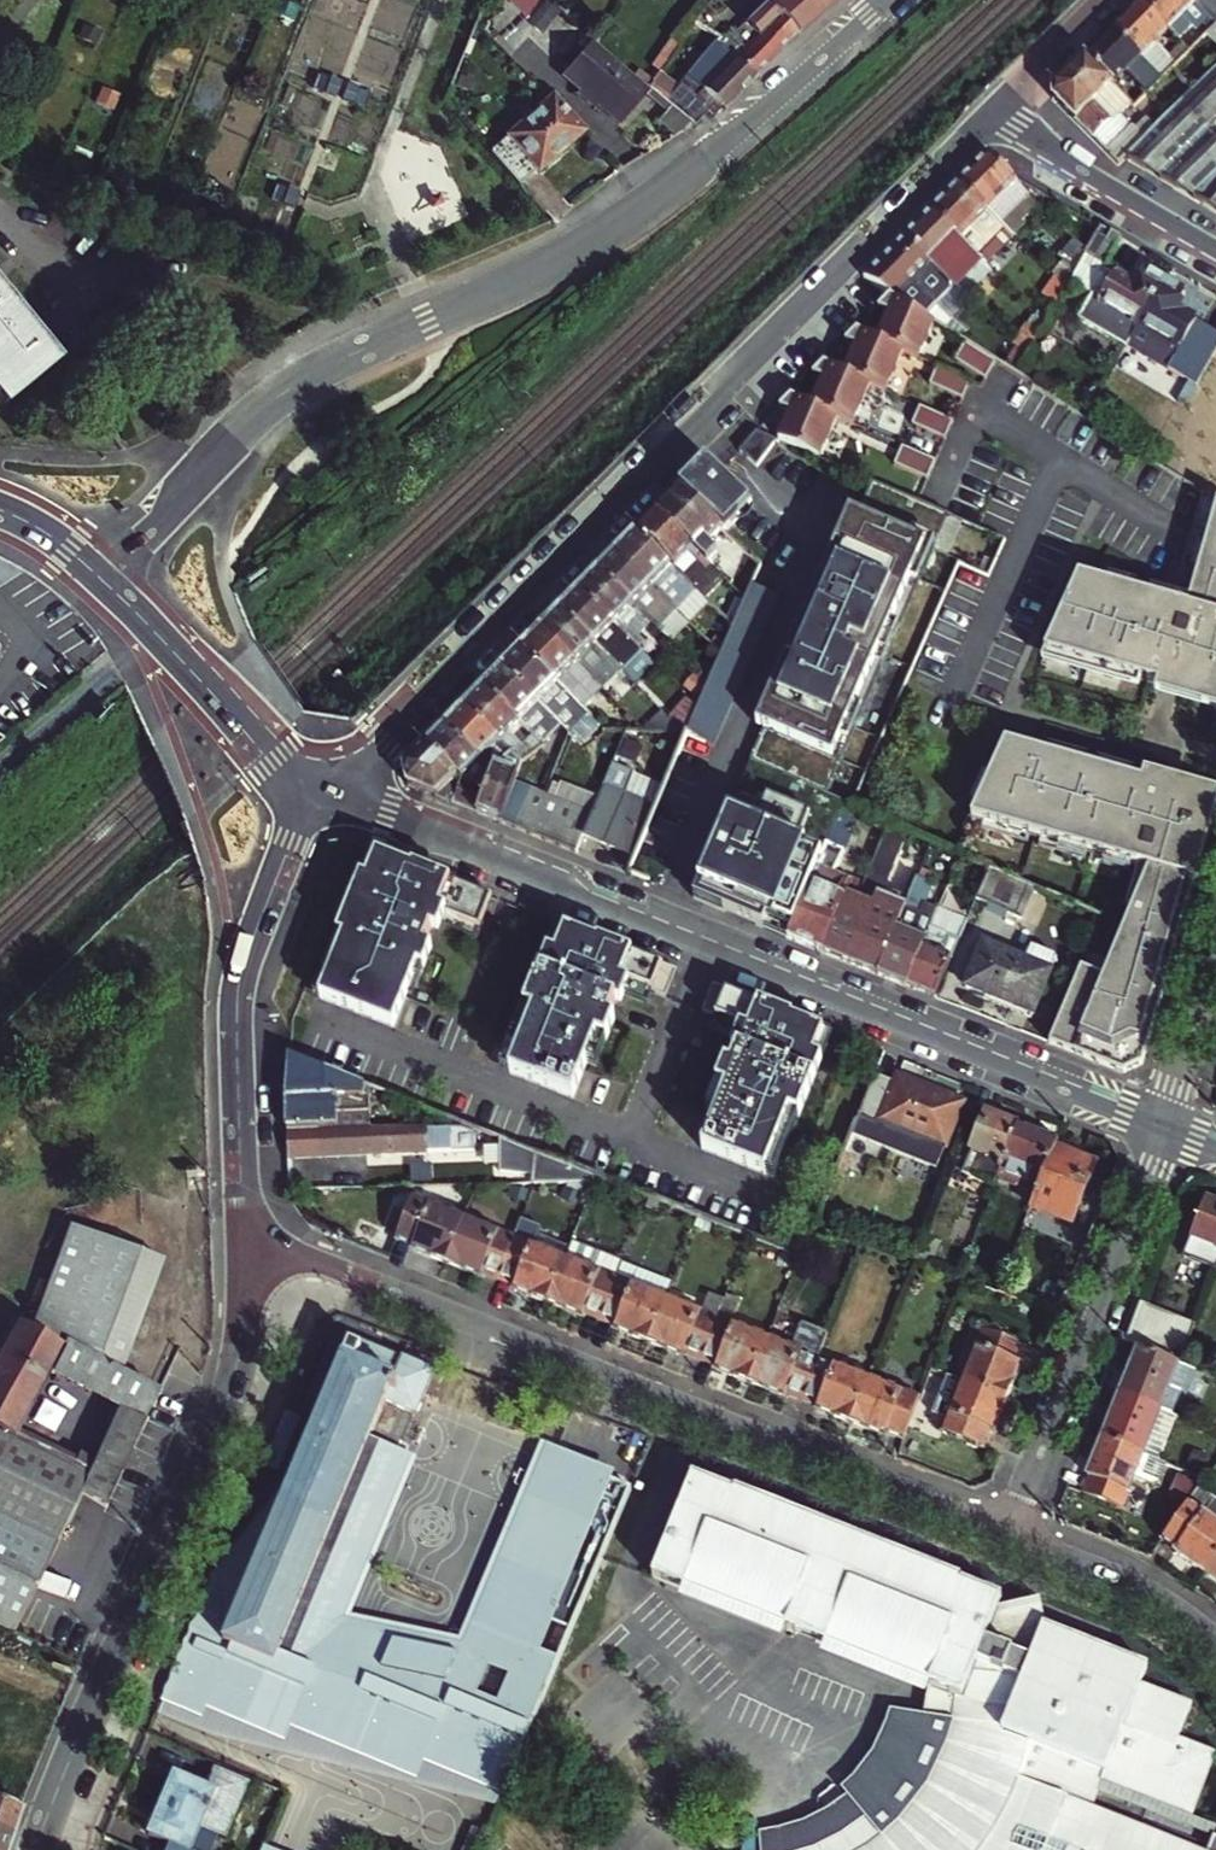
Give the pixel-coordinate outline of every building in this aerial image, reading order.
[(541,0),(504,0),(523,18),(541,0)] [(759,4),(761,7),(741,28),(752,38),(762,28),(781,46),(832,0),(763,0),(759,4)] [(1195,4),(1191,0),(1142,0),(1140,2),(1178,40),(1198,19),(1189,10),(1195,4)] [(1140,2),(1112,30),(1140,59),(1155,44),(1177,66),(1190,53),(1178,40),(1140,2)] [(1211,20),(1206,14),(1199,21),(1211,32),(1215,26),(1215,25),(1211,20)] [(752,38),(741,28),(732,37),(721,56),(748,81),(781,46),(762,28),(752,38)] [(1140,59),(1112,30),(1083,59),(1112,87),(1132,68),(1154,89),(1162,81),(1140,59)] [(644,96),(587,46),(559,78),(572,90),(588,104),(615,129),(642,99),(644,96)] [(719,112),(748,81),(721,56),(717,61),(722,67),(673,116),(690,129),(702,114),(708,118),(716,110),(719,112)] [(1112,87),(1083,59),(1053,89),(1052,100),(1117,168),(1125,159),(1158,126),(1112,87)] [(1158,126),(1125,159),(1215,213),(1215,137),(1212,132),(1215,128),(1215,67),(1158,126)] [(588,104),(572,90),(569,92),(585,107),(588,104)] [(673,139),(690,129),(673,116),(646,94),(644,96),(642,99),(663,116),(654,125),(673,139)] [(515,188),(578,135),(549,102),(486,155),(515,188)] [(985,155),(957,184),(1004,230),(1012,222),(1008,219),(1013,214),(1008,210),(1023,195),(1005,176),(985,155)] [(957,184),(930,211),(981,261),(983,263),(1010,236),(1004,230),(957,184)] [(981,261),(930,211),(904,237),(954,285),(955,286),(981,261)] [(1103,268),(1118,241),(1098,229),(1085,252),(1083,256),(1103,268)] [(862,280),(890,298),(923,318),(935,305),(954,285),(904,237),(862,280)] [(1085,252),(1072,239),(1059,254),(1074,271),(1083,256),(1085,252)] [(1074,271),(1067,284),(1091,298),(1078,321),(1124,350),(1138,326),(1163,282),(1142,270),(1134,283),(1127,278),(1125,281),(1103,268),(1083,256),(1074,271)] [(1163,282),(1138,326),(1154,335),(1140,358),(1193,390),(1215,349),(1215,335),(1182,315),(1184,312),(1176,307),(1183,294),(1163,282)] [(5,401),(53,358),(10,309),(17,304),(0,284),(0,395),(5,401)] [(1035,293),(1025,304),(1044,323),(1053,309),(1035,293)] [(915,360),(931,324),(923,318),(890,298),(877,312),(887,316),(875,342),(900,353),(915,360)] [(957,328),(935,305),(923,318),(931,324),(951,336),(957,328)] [(883,393),(900,353),(875,342),(855,333),(844,344),(854,349),(842,375),(867,386),(883,393)] [(965,345),(953,363),(984,382),(996,364),(965,345)] [(850,425),(867,386),(842,375),(822,366),(811,376),(821,381),(810,407),(834,418),(850,425)] [(935,369),(927,387),(961,402),(969,384),(935,369)] [(810,407),(789,398),(776,410),(787,415),(775,442),(816,459),(834,418),(810,407)] [(917,408),(909,426),(943,441),(951,423),(917,408)] [(900,447),(891,465),(925,480),(933,462),(900,447)] [(703,462),(677,489),(719,530),(721,532),(747,506),(703,462)] [(945,517),(871,486),(695,901),(788,940),(842,804),(827,797),(945,517)] [(705,543),(719,530),(677,489),(653,514),(718,578),(723,582),(728,577),(722,571),(733,560),(719,546),(713,551),(705,543)] [(1202,493),(1170,602),(1077,575),(1043,655),(1215,704),(1215,501),(1202,493)] [(718,578),(653,514),(634,533),(670,568),(686,583),(693,591),(699,597),(718,578)] [(661,577),(670,568),(634,533),(614,553),(673,610),(693,591),(686,583),(676,593),(661,577)] [(614,553),(595,572),(648,623),(655,629),(673,610),(614,553)] [(648,623),(595,572),(577,591),(613,626),(630,642),(639,651),(657,632),(655,629),(648,623)] [(577,591),(558,611),(593,645),(610,662),(616,668),(621,673),(641,653),(639,651),(630,642),(613,626),(577,591)] [(593,645),(558,611),(539,630),(597,687),(602,692),(621,673),(616,668),(610,662),(593,645)] [(539,630),(520,650),(578,706),(597,687),(539,630)] [(520,650),(501,669),(537,703),(555,721),(559,725),(564,729),(583,710),(578,706),(520,650)] [(501,669),(483,688),(519,722),(537,703),(501,669)] [(483,688),(462,709),(498,742),(519,722),(483,688)] [(681,732),(687,732),(697,707),(688,698),(668,719),(681,732)] [(462,709),(445,727),(480,761),(498,742),(462,709)] [(559,725),(555,721),(549,728),(557,735),(564,729),(559,725)] [(426,746),(461,780),(480,761),(445,727),(426,746)] [(1114,981),(1076,968),(1047,1044),(1135,1079),(1214,804),(1003,744),(970,819),(1136,867),(1125,907),(1131,909),(1110,958),(1121,963),(1114,981)] [(450,804),(476,815),(485,793),(466,786),(461,780),(426,746),(404,769),(406,787),(442,802),(442,790),(448,783),(457,789),(450,804)] [(509,752),(504,758),(519,772),(522,764),(509,752)] [(504,758),(495,766),(518,776),(519,772),(504,758)] [(633,770),(611,760),(589,815),(581,836),(634,857),(664,787),(632,773),(633,770)] [(495,766),(488,764),(485,770),(492,773),(495,766)] [(476,815),(498,824),(514,785),(518,776),(495,766),(492,773),(490,780),(485,793),(476,815)] [(492,773),(485,770),(483,777),(490,780),(492,773)] [(514,785),(498,824),(512,829),(528,791),(514,785)] [(528,791),(512,829),(527,835),(543,797),(528,791)] [(527,835),(543,842),(559,803),(543,797),(527,835)] [(559,803),(543,842),(557,848),(573,808),(559,803)] [(842,804),(788,940),(820,953),(843,895),(849,880),(832,873),(859,812),(848,807),(842,804)] [(573,808),(557,848),(574,854),(581,836),(589,815),(573,808)] [(843,895),(820,953),(877,976),(895,932),(905,907),(879,897),(885,881),(888,882),(908,833),(884,823),(855,899),(843,895)] [(375,852),(364,881),(335,936),(341,938),(317,999),(391,1028),(415,967),(422,970),(431,948),(424,945),(436,913),(479,930),(491,898),(448,881),(445,890),(412,876),(415,868),(375,852)] [(1022,920),(1035,890),(988,869),(974,900),(1022,920)] [(895,932),(877,976),(904,987),(923,941),(909,935),(922,905),(930,885),(916,879),(905,907),(895,932)] [(928,927),(935,911),(922,905),(909,935),(923,941),(928,927)] [(933,998),(957,939),(928,927),(923,941),(904,987),(933,998)] [(555,954),(547,950),(523,1009),(532,1013),(508,1073),(572,1099),(596,1038),(605,1041),(614,1020),(609,1018),(623,982),(666,999),(677,972),(565,928),(555,954)] [(1047,972),(981,945),(963,987),(1030,1015),(1047,972)] [(798,1118),(822,1060),(814,1056),(824,1030),(713,986),(702,1013),(745,1030),(731,1066),(725,1064),(717,1085),(726,1089),(702,1150),(765,1175),(789,1115),(798,1118)] [(288,1058),(287,1128),(320,1128),(387,1127),(387,1097),(288,1058)] [(893,1083),(875,1076),(857,1122),(854,1129),(868,1134),(938,1162),(961,1104),(895,1078),(893,1083)] [(995,1181),(1016,1127),(982,1113),(967,1152),(972,1154),(963,1176),(992,1187),(995,1181)] [(1014,1185),(1035,1193),(1055,1142),(1016,1127),(995,1181),(1013,1188),(1014,1185)] [(443,1130),(320,1129),(320,1156),(471,1155),(471,1136),(443,1130)] [(854,1129),(845,1151),(859,1157),(868,1134),(854,1129)] [(533,1155),(498,1142),(499,1173),(533,1181),(533,1189),(592,1189),(596,1180),(533,1155)] [(1055,1142),(1035,1193),(1029,1208),(1070,1224),(1092,1168),(1067,1158),(1071,1149),(1055,1142)] [(445,1264),(462,1219),(411,1199),(395,1240),(411,1247),(410,1250),(445,1264)] [(1215,1250),(1215,1206),(1201,1200),(1186,1238),(1215,1250)] [(513,1240),(462,1219),(445,1264),(479,1278),(480,1274),(496,1281),(513,1240)] [(7,1632),(75,1490),(100,1501),(116,1465),(94,1454),(85,1472),(9,1436),(43,1368),(110,1399),(108,1405),(115,1408),(101,1438),(124,1448),(150,1390),(110,1372),(122,1344),(100,1335),(119,1291),(129,1257),(71,1230),(24,1331),(7,1323),(0,1337),(0,1629),(7,1632)] [(564,1260),(513,1240),(496,1281),(513,1287),(512,1291),(546,1305),(564,1260)] [(100,1335),(122,1344),(141,1301),(155,1269),(129,1257),(119,1291),(100,1335)] [(614,1280),(564,1260),(546,1305),(579,1318),(581,1314),(598,1321),(614,1280)] [(612,1331),(647,1344),(664,1300),(614,1280),(598,1321),(614,1327),(612,1331)] [(683,1354),(698,1361),(714,1320),(664,1300),(647,1344),(681,1358),(683,1354)] [(1192,1327),(1136,1306),(1121,1343),(1137,1350),(1177,1365),(1192,1327)] [(766,1340),(714,1320),(698,1361),(714,1367),(712,1371),(748,1385),(766,1340)] [(979,1331),(959,1383),(1005,1402),(1019,1366),(1014,1364),(1020,1348),(979,1331)] [(350,1339),(291,1483),(344,1504),(354,1509),(376,1454),(366,1450),(385,1403),(419,1417),(437,1372),(350,1339)] [(784,1394),(799,1400),(815,1360),(766,1340),(748,1385),(782,1399),(784,1394)] [(1177,1365),(1137,1350),(1126,1377),(1116,1374),(1109,1390),(1159,1410),(1174,1416),(1181,1399),(1189,1402),(1200,1375),(1177,1365)] [(815,1360),(799,1400),(816,1407),(814,1411),(850,1425),(867,1381),(815,1360)] [(992,1434),(1005,1402),(959,1383),(946,1378),(929,1418),(942,1423),(939,1433),(981,1450),(988,1433),(992,1434)] [(850,1425),(900,1441),(916,1401),(867,1381),(850,1425)] [(1141,1456),(1159,1410),(1109,1390),(1102,1409),(1112,1413),(1101,1441),(1141,1456)] [(124,1448),(101,1438),(94,1454),(116,1465),(124,1448)] [(1141,1456),(1101,1441),(1086,1478),(1088,1479),(1082,1496),(1118,1511),(1131,1479),(1150,1486),(1156,1484),(1164,1465),(1141,1456)] [(553,1457),(529,1516),(466,1667),(335,1627),(359,1569),(323,1555),(312,1583),(289,1638),(277,1666),(224,1644),(250,1582),(215,1568),(161,1700),(203,1718),(207,1708),(286,1742),(300,1708),(324,1718),(315,1738),(416,1781),(424,1764),(501,1797),(630,1489),(553,1457)] [(1172,1475),(1164,1495),(1178,1500),(1186,1481),(1172,1475)] [(1084,1809),(1095,1781),(1187,1817),(1211,1754),(1175,1740),(1188,1707),(1135,1686),(1142,1669),(1039,1628),(1029,1600),(993,1607),(995,1598),(688,1477),(650,1576),(712,1601),(812,1640),(935,1688),(922,1711),(952,1725),(946,1749),(931,1786),(917,1806),(884,1837),(866,1817),(838,1839),(813,1849),(1188,1849),(1084,1809)] [(291,1483),(258,1561),(312,1583),(323,1555),(344,1504),(291,1483)] [(1215,1561),(1215,1500),(1198,1487),(1160,1540),(1206,1576),(1215,1561)] [(312,1583),(258,1561),(250,1582),(224,1644),(277,1666),(289,1638),(312,1583)] [(1206,1576),(1215,1584),(1215,1561),(1206,1576)] [(167,1849),(191,1849),(189,1849),(199,1825),(213,1831),(224,1835),(246,1782),(211,1768),(203,1786),(173,1774),(148,1836),(169,1844),(167,1849)] [(1084,1809),(1188,1849),(1202,1849),(1207,1835),(1211,1826),(1187,1817),(1095,1781),(1084,1809)] [(8,1836),(17,1810),(0,1803),(0,1833),(8,1836)] [(191,1849),(205,1849),(213,1831),(199,1825),(189,1849),(191,1849)] [(1207,1835),(1202,1849),(1215,1849),(1215,1839),(1207,1835)]
